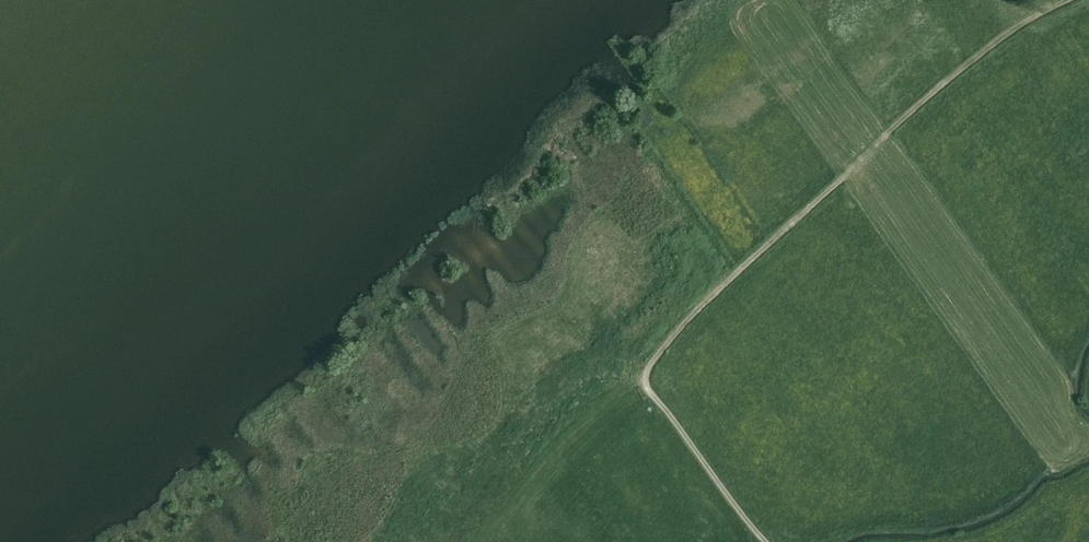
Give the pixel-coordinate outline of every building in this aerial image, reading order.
[(643,109),(635,116),(646,128),(654,121),(643,109)] [(387,424),(397,441),(408,434),(398,417),(387,424)] [(401,505),(420,494),(414,484),(395,494),(401,505)]
